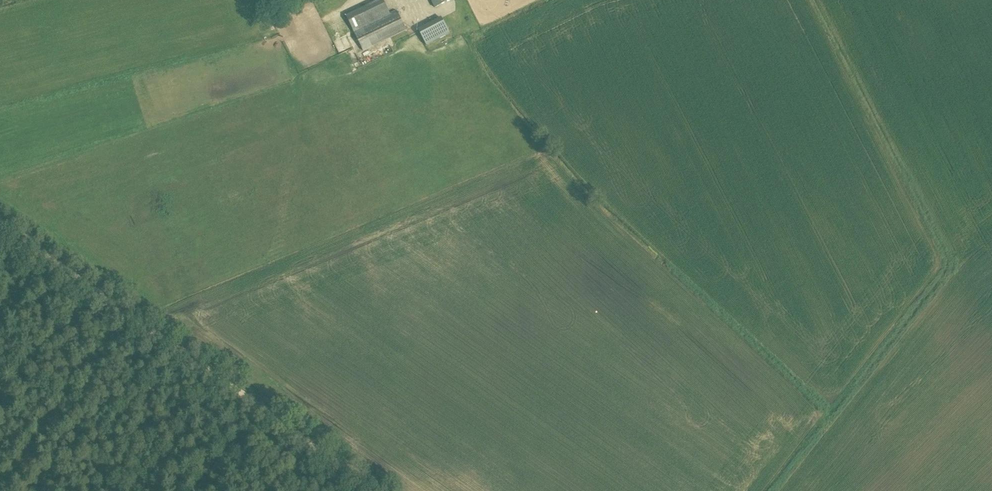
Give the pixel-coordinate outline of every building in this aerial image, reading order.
[(383,0),(378,0),(346,15),(363,51),(406,30),(397,10),(390,13),(383,0)] [(429,42),(451,31),(443,16),(421,27),(429,42)]
